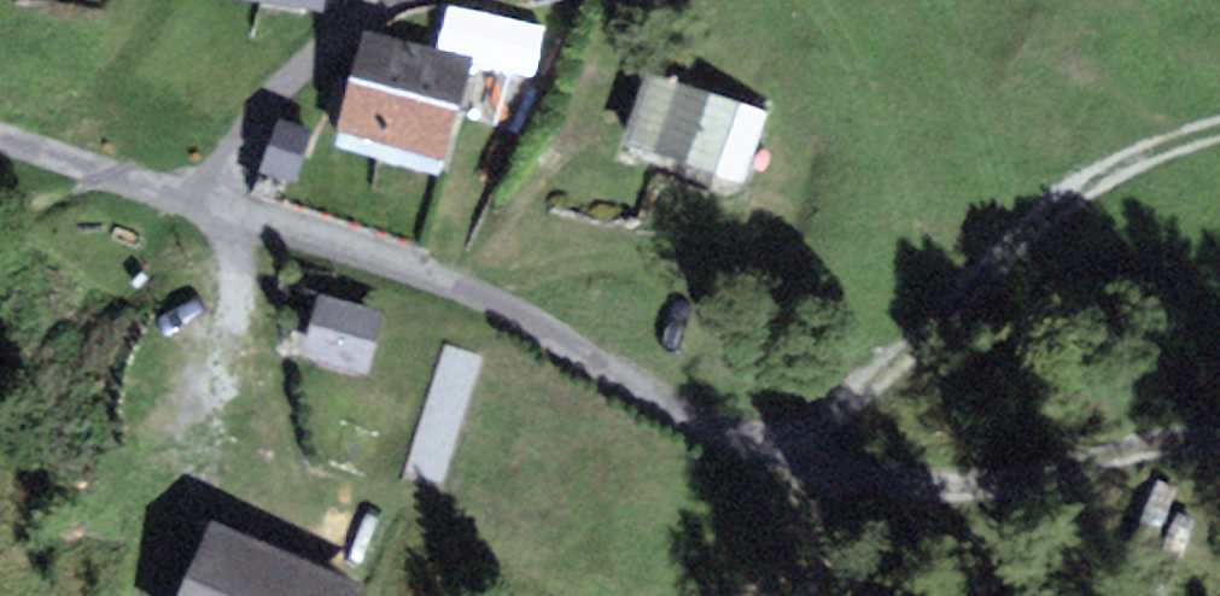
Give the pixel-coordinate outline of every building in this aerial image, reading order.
[(463,67),(370,42),(359,87),(451,111),(463,67)] [(347,131),(439,156),(451,111),(359,87),(347,131)] [(759,120),(667,91),(648,152),(740,181),(759,120)] [(383,325),(326,306),(307,362),(364,381),(383,325)] [(223,534),(194,595),(351,595),(352,595),(223,534)]
